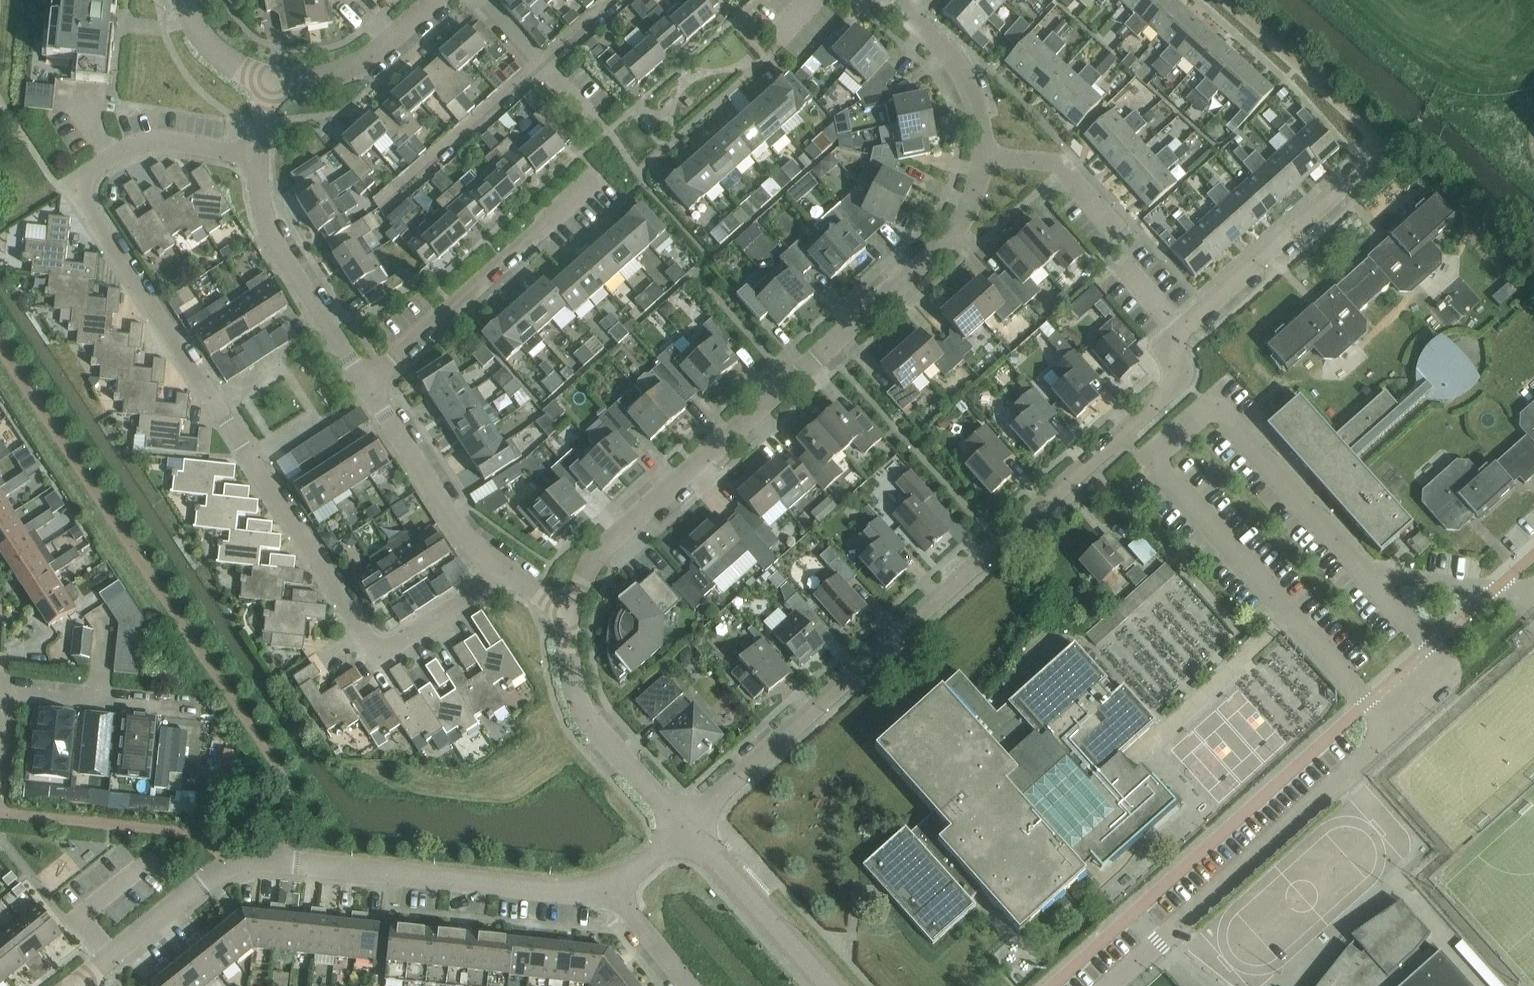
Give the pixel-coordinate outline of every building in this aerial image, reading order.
[(48,37),(44,37),(42,57),(46,57),(46,58),(77,61),(75,81),(108,85),(113,32),(111,32),(112,28),(116,28),(117,19),(113,18),(113,14),(115,15),(117,0),(52,0),(48,37)] [(302,0),(264,0),(266,13),(278,11),(282,33),(307,28),(302,0)] [(307,28),(333,23),(329,1),(332,1),(333,0),(302,0),(307,28)] [(501,3),(519,25),(531,14),(533,16),(546,5),(546,6),(541,0),(505,0),(501,3)] [(580,2),(586,9),(594,2),(592,0),(582,0),(580,2)] [(638,0),(635,4),(631,7),(637,14),(645,7),(638,0)] [(683,10),(700,29),(715,17),(713,15),(723,6),(718,0),(695,0),(683,10)] [(963,0),(955,0),(943,14),(982,50),(989,43),(977,32),(986,21),(963,0)] [(999,0),(963,0),(986,21),(998,32),(1005,25),(993,14),(1003,3),(999,0)] [(1123,4),(1134,14),(1123,26),(1130,32),(1159,0),(1126,0),(1123,4)] [(1174,0),(1159,0),(1130,32),(1137,38),(1147,26),(1158,36),(1184,9),(1174,0)] [(645,7),(637,14),(643,21),(647,18),(651,14),(650,14),(645,7)] [(651,14),(647,18),(656,28),(674,49),(684,40),(686,42),(700,29),(683,10),(671,21),(658,7),(651,14)] [(1184,9),(1158,36),(1170,46),(1159,58),(1165,64),(1201,25),(1184,9)] [(1062,21),(1052,33),(1041,45),(1029,35),(1004,62),(1022,79),(1058,39),(1069,27),(1062,21)] [(468,29),(453,42),(470,61),(483,50),(495,64),(507,53),(480,22),(469,31),(468,29)] [(1201,25),(1165,64),(1172,70),(1183,59),(1194,69),(1219,41),(1201,25)] [(528,35),(541,49),(548,42),(536,28),(528,35)] [(637,29),(624,41),(652,72),(666,59),(664,58),(674,49),(656,28),(644,38),(637,29)] [(831,37),(811,58),(825,70),(840,61),(848,69),(871,44),(854,28),(839,44),(831,37)] [(592,39),(584,45),(625,92),(636,83),(637,85),(652,72),(624,41),(623,41),(628,47),(616,58),(609,50),(605,54),(592,39)] [(1065,45),(1058,39),(1022,79),(1040,95),(1065,67),(1054,57),(1065,45)] [(1219,41),(1194,69),(1205,79),(1194,91),(1201,97),(1237,57),(1219,41)] [(440,56),(430,65),(458,97),(455,100),(460,107),(468,100),(462,94),(470,87),(457,72),(470,61),(453,42),(439,55),(440,56)] [(848,69),(849,69),(847,71),(863,86),(855,95),(860,102),(885,87),(885,86),(874,76),(888,59),(871,44),(848,69)] [(1130,61),(1143,75),(1154,65),(1141,51),(1130,61)] [(1255,74),(1237,57),(1201,97),(1208,103),(1219,91),(1230,101),(1255,74)] [(515,62),(502,73),(498,68),(487,78),(497,90),(521,69),(515,62)] [(458,97),(430,65),(421,74),(419,72),(405,85),(421,104),(434,93),(447,107),(455,100),(458,97)] [(1077,77),(1065,67),(1040,95),(1058,111),(1094,72),(1087,65),(1077,77)] [(1094,72),(1058,111),(1076,128),(1102,100),(1090,90),(1101,78),(1094,72)] [(1255,74),(1230,101),(1241,111),(1230,123),(1237,129),(1273,90),(1255,74)] [(772,89),(796,116),(811,102),(788,75),(772,89)] [(26,84),(25,96),(53,99),(54,87),(26,84)] [(392,99),(382,108),(410,140),(406,143),(412,150),(420,143),(414,136),(421,130),(409,115),(421,104),(405,85),(390,97),(392,99)] [(894,100),(885,87),(860,102),(864,110),(885,106),(889,125),(930,117),(925,94),(894,100)] [(796,116),(772,89),(757,103),(780,129),(796,116)] [(53,99),(25,96),(24,108),(43,110),(52,111),(53,99)] [(573,138),(539,99),(531,106),(537,113),(533,117),(545,131),(533,142),(550,162),(564,149),(562,147),(573,138)] [(474,107),(468,100),(460,107),(467,114),(474,107)] [(780,129),(757,103),(742,116),(765,143),(771,149),(786,136),(780,129)] [(410,140),(382,108),(372,117),(370,115),(356,128),(373,147),(385,136),(398,150),(406,143),(410,140)] [(1296,138),(1320,165),(1338,149),(1303,109),(1295,116),(1306,128),(1296,138)] [(1100,154),(1140,118),(1134,111),(1122,122),(1111,110),(1084,136),(1100,154)] [(742,116),(727,130),(750,156),(765,143),(742,116)] [(1173,135),(1185,124),(1178,116),(1166,127),(1173,135)] [(872,149),(871,156),(899,162),(903,146),(935,140),(930,117),(889,125),(893,145),(872,149)] [(1140,118),(1100,154),(1116,172),(1144,147),(1134,136),(1146,125),(1140,118)] [(1320,165),(1296,138),(1285,125),(1278,132),(1288,144),(1277,154),(1302,182),(1320,165)] [(373,147),(356,128),(342,140),(343,142),(333,151),(360,182),(361,183),(367,190),(374,183),(368,177),(373,172),(360,158),(373,147)] [(727,130),(711,144),(735,170),(750,156),(727,130)] [(486,146),(494,139),(488,132),(480,139),(486,146)] [(816,138),(826,150),(832,145),(821,134),(816,138)] [(507,139),(500,146),(496,149),(524,181),(534,173),(535,174),(550,162),(533,142),(532,143),(527,136),(525,138),(522,138),(516,143),(516,146),(515,147),(507,139)] [(826,150),(816,138),(803,150),(813,162),(826,150)] [(490,167),(478,178),(501,204),(515,192),(514,190),(524,181),(496,149),(500,146),(494,139),(486,146),(492,153),(484,160),(490,167)] [(420,143),(412,150),(418,157),(426,150),(420,143)] [(742,177),(735,170),(711,144),(696,157),(720,183),(726,191),(742,177)] [(1154,158),(1144,147),(1116,172),(1132,190),(1172,155),(1166,147),(1154,158)] [(1302,182),(1277,154),(1266,164),(1255,152),(1249,158),(1284,198),(1302,182)] [(1172,155),(1132,190),(1148,208),(1176,183),(1166,172),(1178,161),(1172,155)] [(899,162),(871,156),(869,164),(882,170),(872,190),(902,205),(912,185),(893,174),(899,162)] [(324,167),(318,157),(291,174),(297,184),(291,188),(299,200),(297,201),(307,217),(329,204),(329,203),(337,198),(327,183),(323,185),(315,173),(324,167)] [(720,183),(696,157),(681,171),(704,197),(720,183)] [(1284,198),(1249,158),(1242,164),(1252,176),(1241,186),(1266,214),(1284,198)] [(786,166),(796,177),(801,172),(791,161),(786,166)] [(165,171),(166,171),(160,163),(149,170),(163,191),(174,184),(165,171)] [(176,164),(166,171),(165,171),(174,184),(179,192),(190,185),(176,164)] [(796,177),(786,166),(770,180),(781,191),(796,177)] [(201,191),(186,201),(185,201),(203,227),(202,228),(207,236),(220,227),(221,229),(226,226),(221,217),(231,210),(203,167),(190,175),(201,191)] [(704,197),(681,171),(665,185),(689,211),(704,197)] [(437,189),(445,182),(439,175),(431,182),(437,189)] [(1230,196),(1219,184),(1214,177),(1207,183),(1248,230),(1266,214),(1241,186),(1230,196)] [(459,182),(451,189),(448,192),(457,202),(456,203),(475,224),(485,215),(487,217),(501,204),(478,178),(465,189),(459,182)] [(147,202),(142,195),(133,180),(122,187),(136,209),(147,202)] [(361,183),(360,182),(353,188),(360,196),(367,190),(361,183)] [(432,220),(430,222),(452,247),(467,235),(465,233),(475,224),(456,203),(457,202),(448,192),(451,189),(445,182),(437,189),(443,196),(435,202),(442,210),(441,212),(438,212),(432,217),(432,220)] [(1248,230),(1207,183),(1205,182),(1199,188),(1217,208),(1205,218),(1230,246),(1248,230)] [(185,201),(186,201),(181,192),(165,203),(154,187),(142,195),(147,202),(153,211),(171,238),(171,237),(181,231),(186,240),(191,237),(190,235),(202,228),(203,227),(185,201)] [(760,188),(755,193),(765,204),(770,199),(760,188)] [(849,196),(840,204),(859,225),(870,215),(891,226),(902,205),(872,190),(862,210),(849,196)] [(765,204),(755,193),(739,207),(750,219),(760,210),(760,209),(765,204)] [(1440,255),(1429,243),(1455,221),(1431,195),(1388,233),(1391,237),(1374,253),(1374,264),(1375,265),(1391,283),(1399,292),(1410,293),(1439,267),(1440,255)] [(410,199),(383,213),(390,225),(416,211),(410,199)] [(153,211),(137,221),(127,204),(115,212),(143,256),(154,249),(159,258),(164,255),(163,253),(176,244),(171,237),(171,238),(153,211)] [(329,204),(307,217),(318,233),(320,232),(327,243),(351,228),(350,227),(342,215),(338,217),(329,204)] [(835,218),(819,233),(847,265),(865,249),(850,233),(859,225),(840,204),(830,212),(835,218)] [(641,206),(626,220),(649,246),(654,252),(670,238),(641,206)] [(730,215),(725,220),(735,231),(740,226),(730,215)] [(46,242),(67,244),(70,219),(48,216),(46,242)] [(1230,246),(1205,218),(1194,228),(1183,216),(1176,222),(1187,234),(1212,262),(1230,246)] [(735,231),(725,220),(724,221),(721,217),(715,223),(728,237),(735,231)] [(351,228),(327,243),(334,254),(332,256),(343,272),(371,253),(362,239),(371,233),(362,220),(350,227),(351,228)] [(626,220),(610,234),(634,260),(649,246),(626,220)] [(416,234),(418,237),(407,246),(426,267),(436,258),(438,260),(452,247),(430,222),(429,222),(425,222),(419,228),(418,232),(416,234)] [(1036,223),(1016,240),(1042,268),(1054,257),(1065,269),(1082,254),(1057,225),(1047,235),(1036,223)] [(749,226),(738,241),(749,248),(759,233),(749,226)] [(399,236),(392,229),(385,235),(392,243),(399,236)] [(1212,262),(1187,234),(1176,244),(1166,232),(1158,238),(1194,278),(1212,262)] [(819,233),(802,247),(797,242),(788,250),(807,272),(815,264),(830,281),(847,265),(819,233)] [(610,234),(595,247),(619,273),(634,260),(610,234)] [(46,242),(25,240),(24,255),(22,255),(22,261),(32,262),(31,274),(49,276),(90,280),(90,281),(95,281),(98,255),(84,254),(83,265),(65,263),(67,244),(46,242)] [(1042,268),(1016,240),(997,258),(1007,269),(997,279),(1005,287),(1021,305),(1023,307),(1040,292),(1029,280),(1042,268)] [(595,247),(580,261),(604,287),(619,273),(595,247)] [(778,259),(783,264),(766,279),(796,311),(813,296),(798,279),(807,272),(788,250),(778,259)] [(371,253),(343,272),(353,288),(355,286),(369,307),(404,284),(398,274),(386,282),(378,269),(380,267),(371,253)] [(580,261),(565,274),(588,301),(604,287),(580,261)] [(675,265),(670,269),(680,280),(685,276),(675,265)] [(1348,288),(1340,295),(1357,314),(1391,283),(1375,265),(1367,272),(1361,266),(1343,282),(1348,288)] [(680,280),(670,269),(665,274),(674,285),(680,280)] [(287,307),(269,280),(265,273),(245,286),(250,293),(268,320),(287,307)] [(565,274),(550,287),(550,288),(567,307),(566,307),(573,315),(588,301),(565,274)] [(49,276),(47,291),(45,290),(45,296),(55,297),(54,309),(71,311),(72,311),(113,315),(118,315),(121,290),(108,289),(106,300),(88,298),(90,281),(90,280),(49,276)] [(766,279),(755,288),(750,293),(745,288),(736,296),(755,318),(763,310),(778,327),(796,311),(766,279)] [(1021,305),(1005,287),(995,297),(979,279),(959,296),(983,323),(994,313),(1003,322),(1021,305)] [(544,280),(528,294),(552,321),(566,307),(567,307),(550,288),(550,287),(544,280)] [(639,297),(649,308),(654,303),(644,292),(643,293),(637,287),(634,290),(640,296),(639,297)] [(250,293),(231,305),(249,333),(268,320),(250,293)] [(528,294),(513,308),(536,334),(552,321),(528,294)] [(1311,309),(1308,305),(1264,344),(1288,370),(1313,348),(1323,360),(1335,360),(1364,334),(1365,323),(1357,314),(1340,295),(1339,294),(1328,294),(1311,309)] [(983,323),(959,296),(940,314),(956,331),(946,341),(962,359),(972,349),(964,340),(983,323)] [(649,308),(639,297),(634,301),(644,312),(649,308)] [(226,298),(207,311),(229,345),(249,333),(231,305),(226,298)] [(1105,319),(1113,312),(1102,299),(1094,307),(1105,319)] [(513,308),(498,322),(521,348),(527,355),(543,342),(536,334),(513,308)] [(72,311),(71,311),(70,326),(68,325),(68,331),(78,332),(76,344),(94,346),(136,350),(141,350),(143,325),(131,324),(129,335),(111,333),(113,315),(72,311)] [(229,345),(207,311),(188,324),(210,358),(227,383),(246,370),(237,357),(230,362),(222,350),(229,345)] [(707,332),(690,346),(720,379),(737,363),(722,347),(731,339),(712,318),(702,326),(707,332)] [(1138,363),(1128,352),(1126,350),(1135,342),(1114,318),(1098,332),(1105,340),(1092,352),(1118,381),(1138,363)] [(521,348),(498,322),(482,336),(505,362),(521,348)] [(613,328),(623,339),(633,330),(628,324),(623,328),(618,323),(613,328)] [(283,327),(275,332),(284,345),(291,340),(283,327)] [(623,339),(613,328),(608,333),(618,344),(623,339)] [(1042,330),(1012,340),(1018,356),(1048,347),(1042,330)] [(284,345),(275,332),(268,337),(277,350),(284,345)] [(962,359),(946,341),(935,350),(919,332),(900,350),(922,375),(933,365),(944,377),(963,360),(962,359)] [(1097,379),(1073,352),(1056,333),(1047,341),(1060,355),(1061,358),(1063,361),(1052,370),(1063,382),(1052,392),(1076,419),(1097,400),(1086,388),(1097,379)] [(94,346),(93,361),(91,360),(91,366),(101,367),(99,379),(117,381),(159,385),(164,385),(166,360),(153,359),(152,370),(133,368),(136,350),(94,346)] [(478,363),(489,353),(483,346),(472,356),(478,363)] [(584,346),(578,351),(588,362),(594,357),(584,346)] [(690,346),(679,356),(674,361),(665,352),(656,360),(660,365),(660,364),(679,386),(687,378),(702,395),(720,379),(690,346)] [(1333,437),(1301,400),(1298,397),(1265,427),(1281,444),(1287,439),(1294,451),(1290,454),(1296,461),(1299,459),(1302,465),(1300,466),(1379,554),(1412,525),(1396,507),(1400,504),(1395,498),(1391,501),(1354,460),(1429,393),(1435,400),(1446,401),(1467,382),(1468,371),(1449,350),(1438,349),(1417,368),(1416,379),(1422,386),(1398,407),(1384,391),(1333,437)] [(922,375),(900,350),(880,367),(896,385),(886,394),(902,412),(921,395),(911,385),(922,375)] [(588,362),(578,351),(573,356),(583,367),(588,362)] [(244,352),(237,357),(246,370),(253,365),(244,352)] [(493,358),(489,353),(478,363),(482,368),(493,358)] [(430,363),(433,367),(417,378),(428,395),(458,376),(446,358),(444,360),(441,356),(430,363)] [(548,378),(558,389),(563,384),(553,373),(554,372),(545,362),(539,368),(548,378)] [(660,365),(650,373),(647,376),(644,376),(637,381),(637,385),(634,388),(668,425),(685,410),(670,393),(679,386),(660,364),(660,365)] [(469,393),(458,376),(428,395),(439,412),(469,393)] [(505,394),(517,384),(512,378),(500,388),(505,394)] [(558,389),(548,378),(541,384),(551,395),(558,389)] [(1017,384),(1027,395),(1011,409),(1021,420),(1010,429),(1034,456),(1055,437),(1044,425),(1055,416),(1032,391),(1023,380),(1017,384)] [(117,381),(116,396),(114,395),(113,401),(123,402),(122,414),(140,416),(140,415),(181,420),(186,421),(189,395),(176,394),(175,405),(156,403),(159,385),(117,381)] [(521,389),(517,384),(505,394),(510,399),(521,389)] [(634,388),(617,402),(608,411),(620,425),(627,432),(635,424),(650,441),(668,425),(634,388)] [(476,389),(469,393),(439,412),(451,429),(480,410),(487,406),(476,389)] [(547,417),(558,407),(553,402),(542,412),(547,417)] [(1520,416),(1519,427),(1533,443),(1533,403),(1520,416)] [(523,405),(502,421),(510,433),(532,416),(523,405)] [(558,407),(547,417),(553,424),(564,414),(558,407)] [(882,438),(857,409),(846,418),(836,407),(816,424),(841,452),(853,442),(864,455),(882,438)] [(480,410),(451,429),(462,446),(491,427),(480,410)] [(614,436),(597,451),(620,476),(637,461),(618,440),(627,432),(620,425),(608,411),(599,419),(614,436)] [(140,415),(140,416),(138,430),(137,430),(136,436),(146,437),(145,449),(197,454),(209,455),(212,430),(199,429),(198,440),(179,438),(181,420),(140,415)] [(351,432),(342,419),(335,424),(344,437),(351,432)] [(344,437),(335,424),(328,428),(336,442),(344,437)] [(841,452),(816,424),(797,442),(807,453),(797,462),(817,485),(823,491),(841,475),(830,462),(841,452)] [(502,444),(491,427),(462,446),(473,463),(502,444),(510,439),(502,444)] [(1010,477),(1000,465),(1010,456),(984,427),(967,443),(978,455),(965,467),(991,495),(1010,477)] [(352,449),(370,476),(389,464),(371,436),(352,449)] [(522,457),(510,439),(502,444),(473,463),(484,481),(522,457)] [(10,455),(0,440),(0,462),(10,455)] [(1501,459),(1518,477),(1533,463),(1533,459),(1520,443),(1501,459)] [(313,457),(304,444),(297,449),(306,462),(313,457)] [(297,449),(290,453),(298,467),(306,462),(297,449)] [(352,449),(333,461),(351,489),(370,476),(352,449)] [(620,476),(597,451),(589,459),(574,449),(560,462),(579,483),(587,475),(602,492),(620,476)] [(776,460),(757,477),(779,502),(787,511),(817,485),(797,462),(794,459),(783,468),(776,460)] [(235,466),(184,461),(182,473),(172,472),(170,493),(206,497),(206,496),(213,497),(213,496),(215,478),(234,480),(235,466)] [(333,461),(313,474),(331,501),(351,489),(333,461)] [(579,483),(560,462),(551,470),(562,483),(545,498),(568,523),(585,507),(571,490),(579,483)] [(1513,488),(1490,462),(1463,485),(1459,481),(1448,480),(1428,498),(1427,509),(1446,530),(1457,531),(1475,515),(1478,519),(1513,488)] [(492,481),(499,491),(523,475),(516,465),(492,481)] [(931,496),(910,472),(896,485),(910,500),(893,516),(926,553),(948,532),(923,504),(931,496)] [(24,473),(13,479),(19,488),(30,481),(24,473)] [(331,501),(313,474),(294,487),(312,514),(331,501)] [(6,491),(9,495),(19,488),(13,479),(5,485),(0,477),(0,494),(6,491)] [(779,502),(757,477),(737,495),(744,503),(734,512),(744,523),(753,533),(763,523),(760,519),(779,502)] [(224,485),(223,497),(223,498),(248,501),(248,500),(249,488),(224,485)] [(9,495),(6,491),(0,494),(0,522),(13,513),(3,499),(9,495)] [(206,496),(206,497),(205,508),(195,507),(193,528),(229,532),(236,532),(238,514),(257,516),(258,501),(248,500),(248,501),(223,498),(223,497),(213,496),(213,497),(206,496)] [(545,498),(537,505),(530,497),(516,510),(535,531),(540,526),(550,538),(568,523),(545,498)] [(823,499),(808,513),(817,522),(832,508),(823,499)] [(49,511),(38,518),(44,526),(55,520),(49,511)] [(13,513),(0,522),(0,549),(31,529),(33,533),(35,532),(44,526),(38,518),(23,528),(13,513)] [(715,515),(697,530),(729,567),(747,552),(750,556),(763,544),(753,533),(744,523),(732,534),(715,515)] [(905,547),(879,519),(858,538),(870,551),(860,560),(885,589),(906,570),(894,557),(905,547)] [(247,520),(246,533),(271,536),(271,535),(272,523),(247,520)] [(411,540),(429,568),(449,555),(431,528),(411,540)] [(0,549),(0,553),(10,569),(38,552),(45,547),(35,532),(33,533),(31,529),(0,549)] [(729,567),(697,530),(679,546),(696,566),(684,577),(703,597),(716,586),(712,582),(729,567)] [(229,532),(228,543),(218,542),(216,563),(252,567),(258,567),(258,566),(260,549),(279,551),(281,536),(271,535),(271,536),(246,533),(236,532),(229,532)] [(429,568),(411,540),(406,532),(387,544),(388,546),(392,553),(410,580),(429,568)] [(1138,560),(1147,555),(1134,534),(1125,540),(1138,560)] [(1412,548),(1415,545),(1410,540),(1407,543),(1412,548)] [(1101,544),(1081,562),(1100,584),(1119,566),(1125,572),(1134,563),(1120,547),(1112,555),(1101,544)] [(392,553),(388,546),(369,559),(373,565),(391,593),(410,580),(392,553)] [(819,557),(828,567),(837,577),(814,596),(842,627),(865,607),(846,585),(856,577),(830,547),(819,557)] [(74,549),(63,556),(69,565),(80,558),(74,549)] [(38,552),(10,569),(23,588),(56,567),(59,571),(69,565),(63,556),(47,566),(38,552)] [(270,555),(269,568),(294,571),(294,570),(295,558),(270,555)] [(1165,564),(1100,623),(1110,635),(1175,576),(1165,564)] [(391,593),(373,565),(354,578),(372,606),(391,593)] [(252,567),(251,578),(241,577),(239,598),(275,602),(282,602),(284,584),(302,586),(304,571),(294,570),(294,571),(269,568),(258,566),(258,567),(252,567)] [(1135,587),(1146,577),(1136,566),(1125,576),(1135,587)] [(56,567),(23,588),(35,607),(63,590),(53,575),(59,571),(56,567)] [(684,577),(670,589),(655,573),(637,589),(634,586),(617,602),(620,604),(662,618),(683,599),(694,612),(706,601),(703,597),(684,577)] [(444,575),(437,580),(446,593),(453,588),(444,575)] [(446,593),(437,580),(430,585),(438,598),(446,593)] [(125,591),(119,581),(99,594),(105,604),(125,591)] [(70,585),(63,590),(35,607),(48,627),(76,609),(72,603),(79,598),(70,585)] [(293,590),(292,603),(317,606),(317,605),(318,593),(293,590)] [(125,591),(105,604),(118,625),(143,619),(125,591)] [(794,614),(787,620),(778,609),(765,622),(774,632),(772,633),(801,665),(823,645),(805,625),(816,616),(796,594),(785,604),(794,614)] [(406,600),(399,605),(408,618),(415,613),(406,600)] [(275,602),(274,613),(264,612),(261,633),(263,633),(262,642),(264,645),(270,645),(270,647),(303,650),(306,619),(325,621),(327,606),(317,605),(317,606),(292,603),(282,602),(275,602)] [(662,618),(620,604),(614,612),(610,621),(607,631),(606,641),(606,651),(608,661),(610,668),(613,674),(616,679),(620,684),(629,675),(629,676),(661,648),(662,618)] [(408,618),(399,605),(392,609),(400,623),(408,618)] [(501,642),(482,612),(471,619),(490,649),(486,652),(475,636),(464,643),(477,663),(476,664),(482,673),(483,672),(492,687),(502,680),(508,689),(525,677),(502,641),(501,642)] [(118,625),(117,637),(141,639),(143,619),(118,625)] [(89,659),(93,631),(73,628),(70,657),(89,659)] [(141,639),(117,637),(116,649),(139,651),(141,639)] [(792,672),(762,639),(738,660),(742,664),(730,674),(753,700),(764,690),(768,694),(792,672)] [(477,663),(464,643),(463,642),(452,649),(466,670),(476,664),(477,663)] [(905,827),(862,866),(932,945),(975,906),(970,901),(980,891),(986,897),(1018,933),(1085,873),(1082,869),(1092,860),(1100,870),(1174,804),(1140,767),(1134,772),(1119,756),(1155,724),(1122,687),(1116,692),(1109,684),(1118,677),(1090,646),(1082,654),(1073,644),(1009,702),(1007,705),(996,714),(958,673),(874,748),(933,813),(910,833),(905,827)] [(116,649),(114,661),(138,663),(139,651),(116,649)] [(450,681),(445,674),(436,660),(425,667),(439,688),(449,682),(450,681)] [(114,661),(113,673),(137,675),(138,663),(114,661)] [(360,722),(337,686),(321,696),(311,681),(321,674),(313,664),(292,677),(299,688),(298,688),(327,731),(337,725),(343,733),(348,730),(347,729),(359,721),(360,722)] [(414,686),(400,665),(389,672),(403,693),(414,686)] [(483,672),(482,673),(467,683),(457,666),(445,674),(450,681),(449,682),(455,691),(456,690),(474,717),(483,711),(489,720),(507,708),(492,687),(483,672)] [(382,697),(383,696),(379,690),(363,701),(353,685),(362,679),(355,668),(334,682),(337,686),(360,722),(369,736),(379,729),(385,738),(389,734),(388,733),(400,725),(401,727),(402,726),(382,697)] [(666,730),(691,709),(680,697),(683,694),(665,675),(635,702),(653,721),(655,719),(666,730)] [(456,690),(455,691),(440,700),(430,684),(417,692),(419,695),(420,695),(444,731),(443,731),(446,736),(456,729),(462,737),(480,726),(474,717),(456,690)] [(394,689),(383,696),(382,697),(402,726),(401,727),(410,740),(421,734),(426,742),(431,739),(430,737),(442,730),(443,731),(444,731),(420,695),(419,695),(405,705),(394,689)] [(693,706),(691,709),(666,730),(666,731),(663,733),(690,763),(720,736),(693,706)] [(69,784),(73,716),(36,714),(32,775),(51,777),(50,783),(69,784)] [(146,791),(153,730),(135,728),(128,789),(133,790),(146,791)] [(109,787),(115,736),(83,732),(78,784),(90,786),(109,787)] [(171,776),(185,777),(188,735),(159,733),(155,798),(169,800),(171,776)] [(32,775),(25,774),(23,798),(69,802),(70,789),(50,787),(50,783),(51,777),(32,775)] [(70,789),(69,802),(148,811),(150,798),(132,796),(133,790),(128,789),(109,787),(90,786),(90,791),(70,789)] [(150,798),(148,811),(168,813),(169,800),(155,798),(150,798)] [(7,886),(17,879),(11,872),(2,879),(7,886)] [(20,884),(11,891),(16,899),(26,891),(20,884)] [(279,892),(278,905),(273,950),(293,953),(297,917),(284,916),(285,905),(298,907),(299,894),(279,892)] [(1432,945),(1421,955),(1417,950),(1430,935),(1400,902),(1350,936),(1364,952),(1360,955),(1349,946),(1317,985),(1468,985),(1432,945)] [(255,913),(252,948),(273,950),(278,905),(271,904),(269,914),(255,913)] [(20,920),(43,949),(61,934),(37,905),(20,920)] [(297,917),(293,953),(314,955),(319,909),(311,908),(310,919),(297,917)] [(319,909),(314,955),(334,957),(338,922),(325,920),(326,910),(319,909)] [(236,961),(252,948),(255,913),(241,911),(236,915),(231,915),(227,918),(223,922),(223,926),(214,934),(236,961)] [(338,922),(334,957),(354,959),(359,913),(352,912),(351,923),(338,922)] [(359,913),(354,959),(375,961),(379,926),(366,924),(367,914),(359,913)] [(20,920),(2,934),(25,963),(43,949),(20,920)] [(405,983),(410,929),(390,927),(384,980),(405,983)] [(410,929),(405,983),(425,985),(431,931),(410,929)] [(425,985),(437,985),(446,985),(451,933),(431,931),(425,985)] [(451,933),(446,985),(467,985),(472,936),(451,933)] [(0,935),(0,969),(7,978),(25,963),(2,934),(0,935)] [(236,961),(214,934),(203,942),(197,934),(191,938),(220,974),(236,961)] [(467,985),(487,985),(492,938),(472,936),(467,985)] [(191,938),(185,943),(192,951),(182,959),(203,985),(206,985),(220,974),(191,938)] [(492,938),(487,985),(508,985),(509,975),(513,940),(492,938)] [(513,940),(509,975),(529,978),(533,942),(513,940)] [(1455,948),(1477,972),(1484,965),(1463,941),(1455,948)] [(553,944),(533,942),(529,978),(549,980),(553,944)] [(573,946),(553,944),(549,980),(570,982),(573,946)] [(573,946),(570,982),(587,984),(591,948),(573,946)] [(591,948),(587,984),(590,984),(591,985),(592,985),(619,964),(608,950),(591,948)] [(182,959),(172,968),(165,959),(159,964),(177,985),(203,985),(182,959)] [(159,964),(153,969),(160,977),(149,985),(150,985),(177,985),(159,964)] [(592,985),(620,985),(631,977),(619,964),(592,985)] [(273,984),(286,985),(287,972),(273,972),(273,984)] [(1493,973),(1485,980),(1489,985),(1504,985),(1493,973)] [(631,977),(620,985),(637,985),(631,977)]
